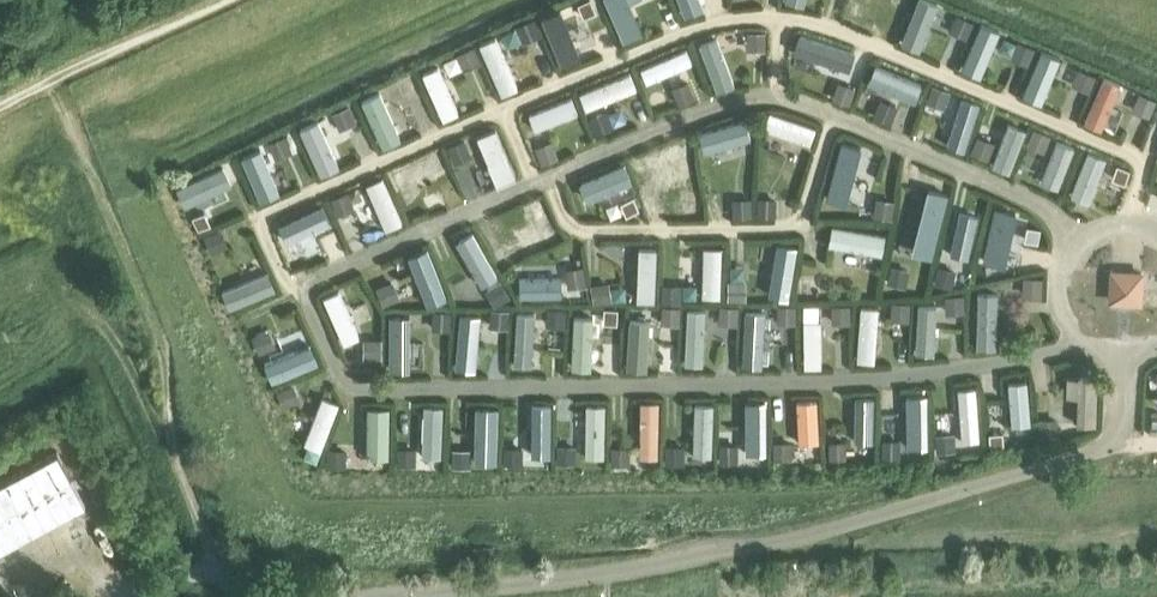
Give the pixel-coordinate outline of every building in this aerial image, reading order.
[(585,18),(602,12),(598,0),(582,0),(579,1),(585,18)] [(625,0),(607,0),(624,39),(639,32),(625,0)] [(697,0),(679,0),(683,10),(698,4),(697,0)] [(848,18),(862,21),(867,0),(852,0),(848,18)] [(888,5),(906,11),(910,0),(890,0),(888,5)] [(901,43),(917,49),(935,4),(925,0),(918,0),(901,43)] [(543,18),(562,63),(577,56),(558,11),(543,18)] [(957,14),(949,31),(966,39),(974,22),(957,14)] [(516,25),(524,42),(542,34),(534,17),(516,25)] [(981,24),(962,69),(977,76),(997,31),(981,24)] [(747,31),(746,50),(765,50),(765,32),(747,31)] [(855,51),(799,33),(793,51),(849,70),(855,51)] [(480,43),(501,94),(517,87),(496,36),(480,43)] [(698,45),(714,88),(728,83),(711,40),(698,45)] [(1018,40),(1010,57),(1026,65),(1034,48),(1018,40)] [(457,53),(465,70),(482,62),(474,45),(457,53)] [(686,49),(641,68),(646,81),(692,62),(686,49)] [(1040,51),(1022,96),(1039,103),(1057,58),(1040,51)] [(923,84),(877,65),(870,81),(916,100),(923,84)] [(423,73),(443,119),(458,112),(438,67),(423,73)] [(1079,67),(1072,84),(1088,92),(1096,75),(1079,67)] [(630,72),(580,93),(586,109),(636,88),(630,72)] [(1154,92),(1156,74),(1139,72),(1137,90),(1154,92)] [(396,82),(404,99),(421,91),(413,74),(396,82)] [(1103,76),(1084,121),(1101,128),(1120,84),(1103,76)] [(671,87),(679,104),(696,97),(689,80),(671,87)] [(850,104),(855,87),(837,81),(832,99),(850,104)] [(932,84),(926,102),(944,108),(950,90),(932,84)] [(361,97),(382,146),(398,139),(377,90),(361,97)] [(1140,92),(1132,109),(1149,117),(1156,100),(1140,92)] [(571,97),(529,113),(535,128),(577,112),(571,97)] [(881,98),(873,115),(890,122),(897,105),(881,98)] [(962,98),(947,144),(963,149),(978,103),(962,98)] [(337,110),(344,128),(361,121),(354,104),(337,110)] [(589,117),(595,134),(613,127),(607,110),(589,117)] [(816,127),(769,111),(764,127),(810,143),(816,127)] [(748,118),(707,129),(711,146),(752,134),(748,118)] [(335,163),(317,123),(302,130),(320,169),(335,163)] [(1033,128),(1027,144),(1044,151),(1050,135),(1033,128)] [(479,136),(486,153),(503,146),(496,129),(479,136)] [(268,141),(276,159),(293,151),(285,134),(268,141)] [(988,159),(995,142),(978,135),(971,152),(988,159)] [(683,139),(639,159),(645,174),(690,154),(683,139)] [(535,147),(541,164),(559,158),(552,140),(535,147)] [(451,148),(471,193),(486,186),(466,141),(451,148)] [(841,141),(829,187),(859,194),(870,149),(841,141)] [(1061,146),(1045,185),(1061,191),(1076,152),(1061,146)] [(244,156),(261,197),(274,191),(257,151),(244,156)] [(1088,151),(1071,194),(1088,201),(1105,158),(1088,151)] [(437,152),(390,174),(399,191),(445,169),(437,152)] [(217,168),(225,185),(242,176),(234,160),(217,168)] [(203,161),(190,166),(208,207),(221,201),(203,161)] [(1131,169),(1114,162),(1107,180),(1123,187),(1131,169)] [(625,163),(579,182),(587,200),(632,181),(625,163)] [(645,176),(646,196),(659,195),(658,175),(645,176)] [(366,184),(386,229),(401,222),(382,177),(366,184)] [(213,220),(196,181),(183,187),(200,226),(213,220)] [(422,196),(429,213),(447,205),(439,188),(422,196)] [(331,197),(338,215),(355,208),(348,190),(331,197)] [(929,190),(917,239),(935,244),(947,194),(929,190)] [(618,200),(625,218),(642,211),(635,194),(618,200)] [(682,199),(684,217),(703,215),(701,197),(682,199)] [(732,198),(733,216),(751,216),(751,197),(732,198)] [(757,197),(757,215),(776,216),(777,198),(757,197)] [(525,205),(544,246),(559,239),(540,198),(525,205)] [(875,198),(873,215),(892,218),(894,201),(875,198)] [(970,199),(961,240),(975,243),(984,202),(970,199)] [(324,204),(285,222),(291,236),(330,218),(324,204)] [(994,205),(984,256),(1002,260),(1013,209),(994,205)] [(221,228),(204,235),(211,252),(228,245),(221,228)] [(457,241),(484,287),(499,278),(472,232),(457,241)] [(304,241),(287,249),(295,266),(312,258),(304,241)] [(778,244),(771,292),(788,295),(795,247),(778,244)] [(956,265),(961,249),(944,244),(940,260),(956,265)] [(639,247),(637,299),(655,300),(657,248),(639,247)] [(704,248),(702,296),(720,296),(722,249),(704,248)] [(411,255),(429,301),(445,295),(427,249),(411,255)] [(551,251),(508,272),(517,289),(559,267),(551,251)] [(998,260),(980,256),(976,274),(994,278),(998,260)] [(800,274),(819,275),(820,259),(801,258),(800,274)] [(595,259),(595,278),(615,279),(616,260),(595,259)] [(664,261),(665,278),(682,277),(681,261),(664,261)] [(565,268),(568,286),(586,284),(583,265),(565,268)] [(938,265),(934,283),(952,287),(956,269),(938,265)] [(1110,299),(1139,301),(1140,272),(1112,270),(1110,299)] [(269,274),(227,292),(234,307),(275,290),(269,274)] [(886,274),(882,292),(901,296),(905,278),(886,274)] [(1023,276),(1023,294),(1041,295),(1042,277),(1023,276)] [(393,280),(376,286),(383,304),(400,297),(393,280)] [(501,280),(485,290),(495,306),(511,296),(501,280)] [(746,280),(728,280),(728,299),(746,299),(746,280)] [(591,284),(594,303),(612,300),(609,281),(591,284)] [(662,283),(662,302),(681,302),(681,284),(662,283)] [(324,297),(344,343),(359,336),(339,290),(324,297)] [(972,328),(1002,328),(1003,291),(973,290),(972,328)] [(945,295),(946,313),(965,312),(964,294),(945,295)] [(892,301),(891,319),(909,320),(910,302),(892,301)] [(605,304),(604,323),(622,323),(623,305),(605,304)] [(662,304),(661,322),(679,323),(681,306),(662,304)] [(777,304),(777,323),(796,323),(796,304),(777,304)] [(832,304),(832,323),(850,322),(850,304),(832,304)] [(720,305),(719,323),(738,323),(738,306),(720,305)] [(861,305),(857,359),(873,361),(878,307),(861,305)] [(919,306),(916,355),(930,356),(933,307),(919,306)] [(508,327),(509,309),(491,308),(490,326),(508,327)] [(547,308),(546,326),(565,327),(566,309),(547,308)] [(745,308),(743,350),(760,351),(762,309),(745,308)] [(572,309),(570,356),(587,357),(590,310),(572,309)] [(631,309),(628,358),(642,359),(646,310),(631,309)] [(687,309),(684,353),(700,354),(703,310),(687,309)] [(433,310),(432,328),(451,329),(451,311),(433,310)] [(391,313),(389,358),(406,359),(408,314),(391,313)] [(516,318),(513,369),(527,370),(531,319),(516,318)] [(804,321),(804,366),(821,366),(820,321),(804,321)] [(459,323),(455,365),(472,366),(475,324),(459,323)] [(269,329),(251,336),(258,353),(276,346),(269,329)] [(364,357),(382,357),(382,338),(363,339),(364,357)] [(309,350),(276,364),(282,379),(315,365),(309,350)] [(1079,373),(1079,415),(1095,415),(1096,373),(1079,373)] [(1011,379),(1015,424),(1029,423),(1025,377),(1011,379)] [(293,383),(277,390),(283,407),(300,400),(293,383)] [(958,388),(962,441),(979,439),(975,387),(958,388)] [(911,395),(912,437),(926,437),(926,395),(911,395)] [(322,396),(304,443),(320,449),(338,402),(322,396)] [(859,398),(858,443),(872,444),(873,399),(859,398)] [(797,401),(799,442),(819,441),(816,400),(797,401)] [(641,401),(640,456),(657,456),(658,401),(641,401)] [(748,401),(748,454),(765,454),(765,401),(748,401)] [(697,402),(697,445),(711,445),(712,403),(697,402)] [(587,404),(586,458),(603,459),(604,404),(587,404)] [(440,455),(443,406),(425,405),(422,454),(440,455)] [(533,405),(533,451),(549,451),(550,406),(533,405)] [(388,457),(389,407),(368,407),(367,456),(388,457)] [(479,407),(478,462),(496,462),(496,407),(479,407)] [(1143,427),(1156,428),(1156,409),(1144,409),(1143,427)] [(1039,419),(1040,438),(1058,437),(1057,418),(1039,419)] [(508,439),(530,440),(531,422),(509,421),(508,439)] [(988,429),(990,447),(1008,445),(1007,427),(988,429)] [(936,434),(937,452),(956,451),(954,433),(936,434)] [(882,439),(882,458),(901,458),(901,439),(882,439)] [(828,441),(829,459),(847,459),(846,440),(828,441)] [(773,442),(773,459),(792,459),(792,441),(773,442)] [(719,444),(720,462),(738,461),(738,443),(719,444)] [(557,445),(557,463),(576,463),(576,445),(557,445)] [(665,445),(665,463),(684,463),(685,445),(665,445)] [(504,446),(504,464),(523,464),(523,446),(504,446)] [(611,446),(611,464),(630,464),(630,446),(611,446)] [(397,447),(397,466),(416,466),(416,447),(397,447)] [(328,448),(327,466),(346,466),(346,448),(328,448)] [(452,448),(452,467),(471,467),(471,449),(452,448)] [(57,449),(0,480),(0,547),(84,501),(57,449)]
